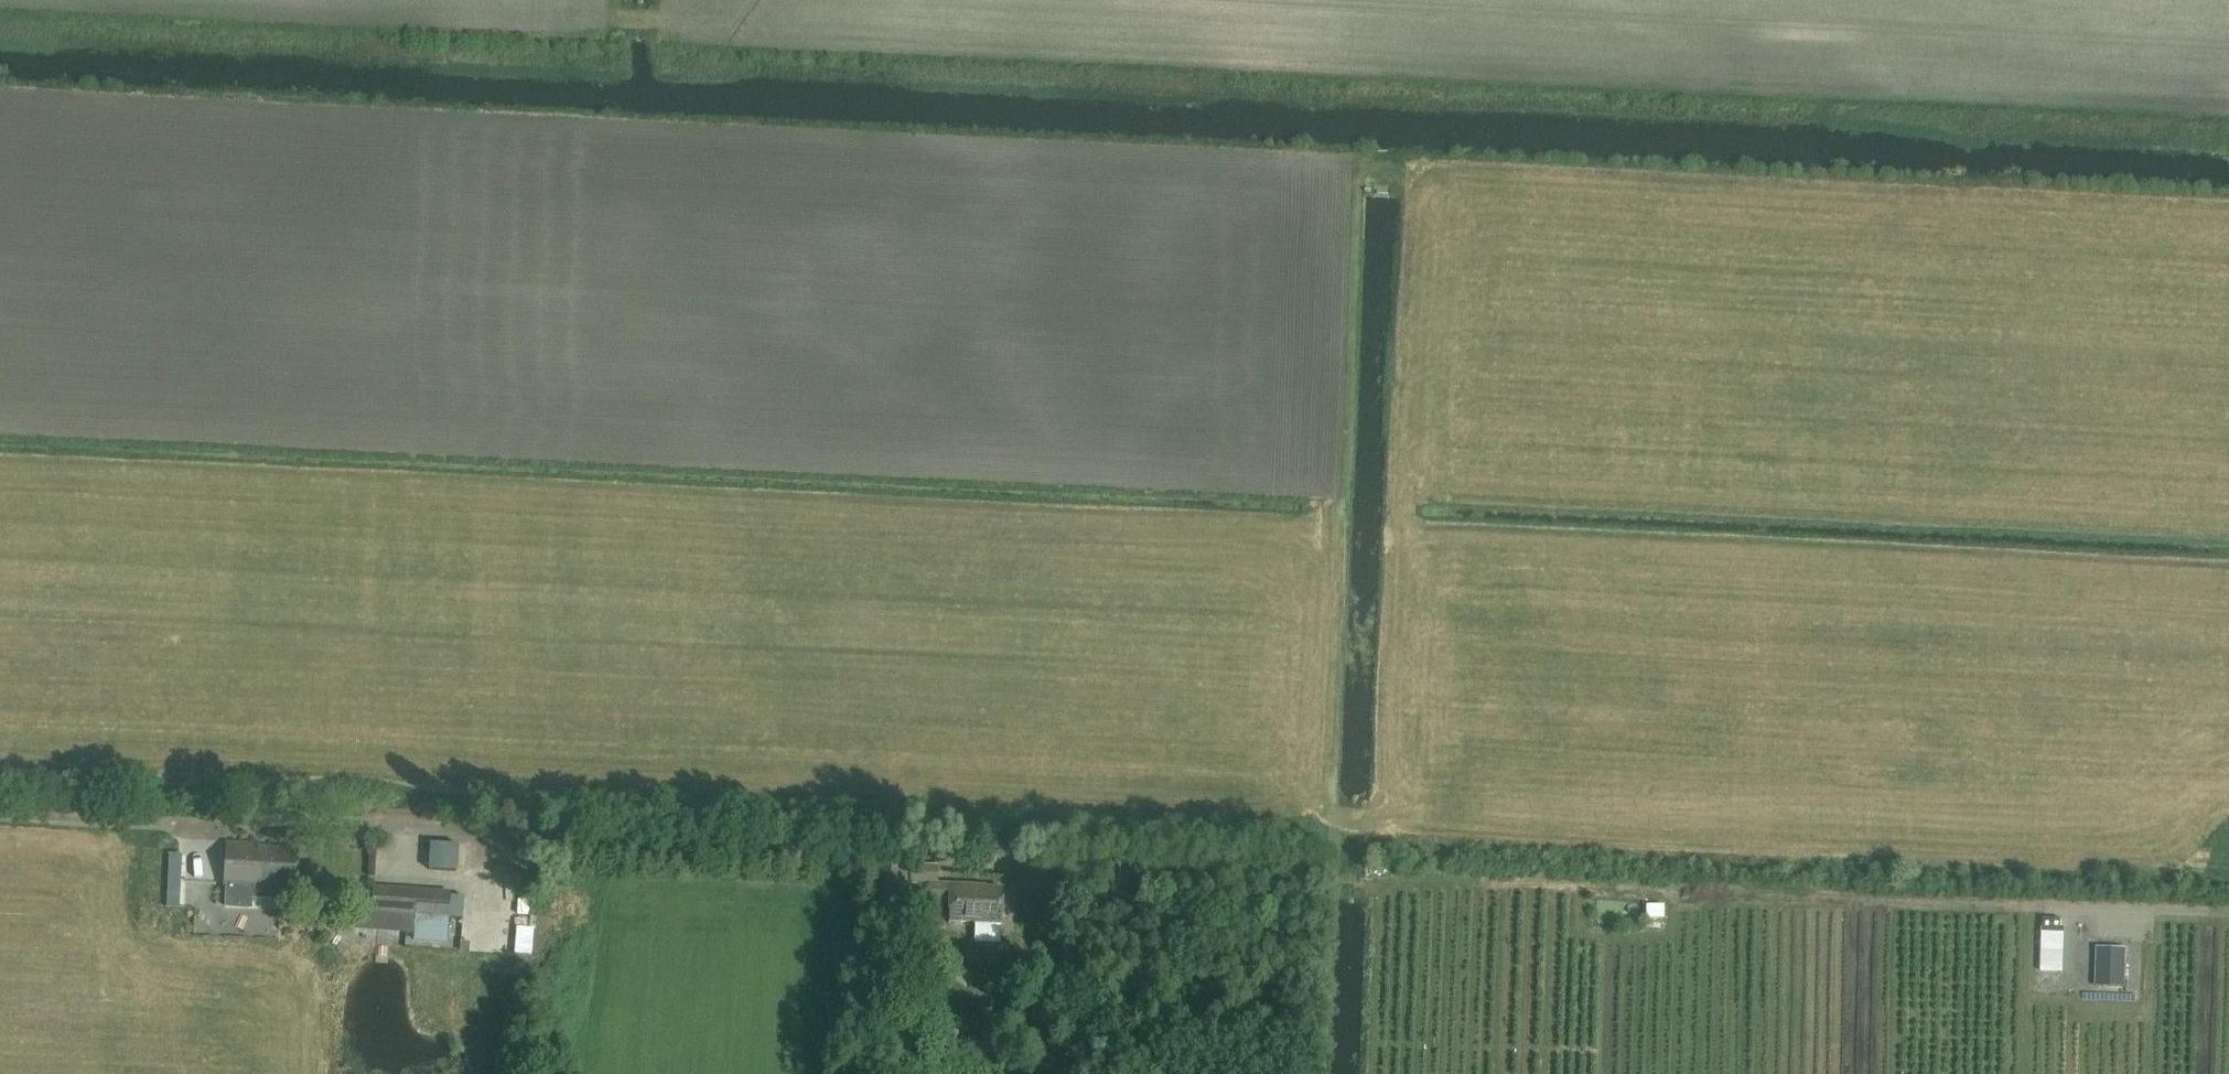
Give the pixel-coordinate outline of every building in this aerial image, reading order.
[(296,886),(298,851),(257,849),(257,847),(225,845),(222,886),(276,889),(276,885),(296,886)] [(904,905),(906,867),(874,866),(873,904),(904,905)] [(910,867),(910,885),(936,887),(937,868),(910,867)] [(948,923),(1000,925),(1002,890),(974,889),(974,888),(950,887),(928,887),(927,902),(949,903),(948,923)] [(447,922),(449,897),(372,890),(369,915),(447,922)] [(461,911),(462,892),(450,891),(449,910),(461,911)] [(1645,905),(1646,918),(1664,918),(1664,905),(1645,905)] [(904,910),(904,928),(913,928),(914,911),(904,910)] [(2040,968),(2064,968),(2065,926),(2041,926),(2040,968)] [(2123,986),(2124,961),(2098,960),(2097,985),(2123,986)] [(2041,973),(2041,983),(2061,983),(2062,974),(2041,973)]
